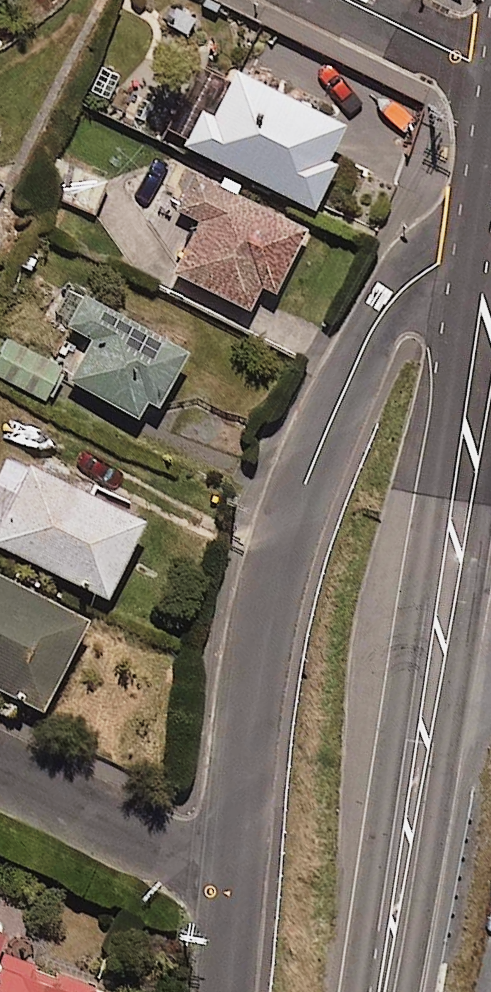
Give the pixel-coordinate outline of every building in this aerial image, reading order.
[(338,110),(230,60),(221,81),(207,74),(179,135),(309,195),(330,150),(321,146),(338,110)] [(105,176),(60,159),(47,193),(93,210),(105,176)] [(301,216),(187,164),(170,199),(197,212),(172,266),(246,300),(257,275),(271,282),(301,216)] [(66,372),(134,408),(145,386),(156,392),(183,340),(73,282),(56,314),(88,330),(66,372)] [(3,334),(0,340),(0,373),(42,394),(59,362),(3,334)] [(6,447),(0,461),(0,539),(103,586),(139,507),(6,447)] [(0,569),(0,681),(39,700),(82,608),(0,569)] [(114,983),(0,940),(0,991),(110,991),(114,983)]
